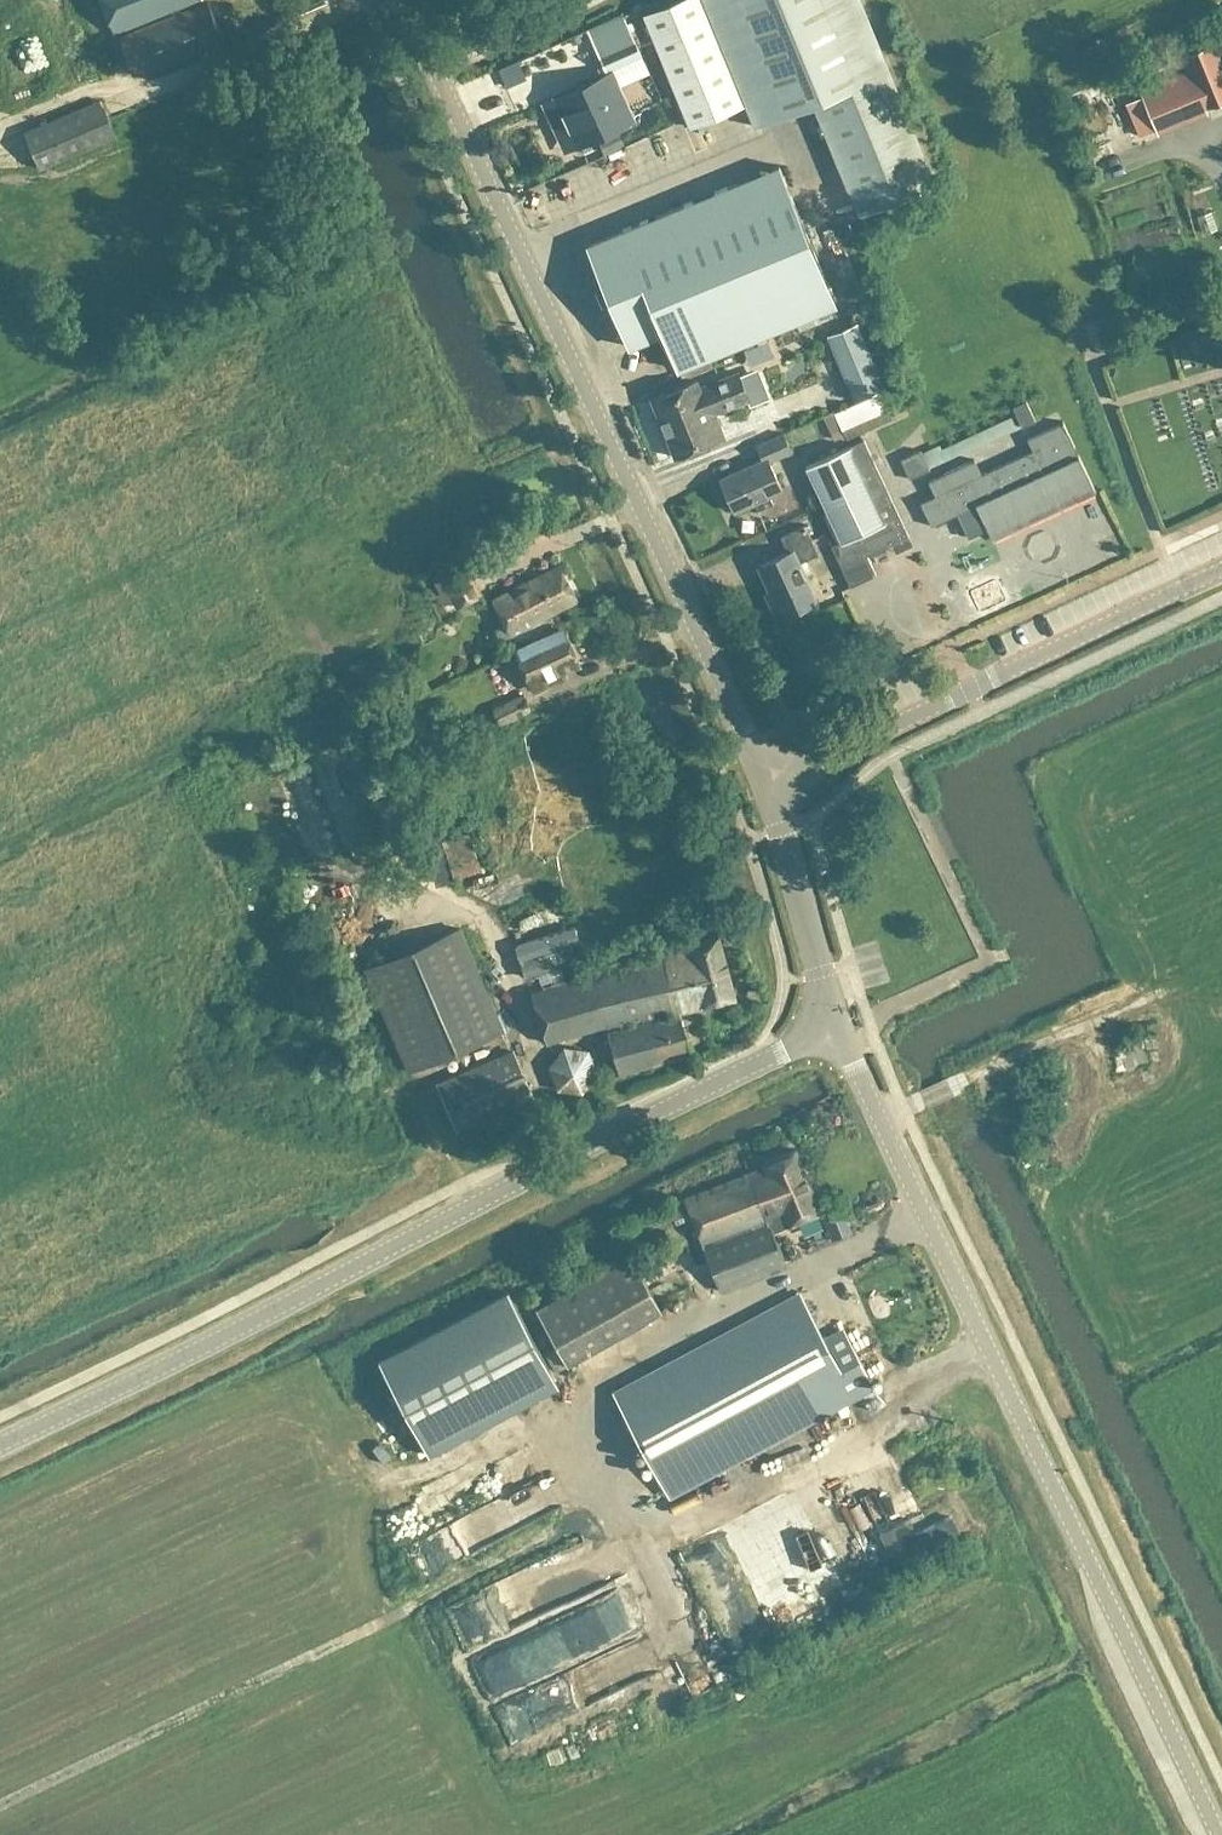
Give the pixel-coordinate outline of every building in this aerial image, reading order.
[(91,9),(90,0),(46,0),(48,15),(91,9)] [(113,34),(196,0),(99,0),(113,34)] [(934,184),(858,0),(682,0),(643,17),(690,128),(748,104),(757,125),(812,103),(858,216),(934,184)] [(224,44),(207,2),(117,39),(130,73),(142,78),(169,67),(224,44)] [(621,13),(587,29),(607,73),(641,58),(621,13)] [(1141,96),(1156,132),(1205,112),(1203,107),(1198,95),(1221,85),(1221,68),(1212,43),(1182,55),(1190,76),(1141,96)] [(525,80),(521,72),(502,80),(506,88),(525,80)] [(610,128),(628,120),(617,95),(614,96),(605,77),(588,84),(588,82),(555,97),(578,146),(611,130),(610,128)] [(655,94),(661,110),(676,105),(671,89),(655,94)] [(39,169),(114,138),(99,101),(24,132),(39,169)] [(664,126),(649,128),(651,145),(631,147),(629,133),(613,135),(616,163),(668,157),(664,126)] [(678,370),(725,351),(835,306),(778,167),(587,245),(630,347),(663,334),(678,370)] [(856,323),(825,335),(852,400),(883,388),(856,323)] [(713,414),(745,401),(748,408),(768,399),(756,370),(738,377),(736,373),(698,389),(695,381),(650,399),(673,458),(723,438),(713,414)] [(930,526),(956,514),(966,537),(985,528),(991,540),(1094,492),(1078,457),(1077,457),(1061,423),(1026,440),(1031,452),(980,475),(973,460),(927,482),(934,496),(919,503),(930,526)] [(756,510),(771,504),(768,497),(781,491),(768,462),(790,452),(782,434),(756,446),(762,460),(719,480),(733,512),(753,503),(756,510)] [(841,542),(839,542),(830,547),(849,588),(875,576),(866,556),(908,537),(863,440),(804,467),(805,468),(807,467),(841,542)] [(797,564),(817,555),(804,526),(780,537),(787,553),(758,566),(773,601),(769,603),(777,619),(815,602),(797,564)] [(888,644),(928,633),(908,558),(880,565),(884,580),(872,583),(888,644)] [(465,563),(438,578),(454,609),(481,595),(465,563)] [(576,601),(558,566),(491,601),(509,636),(576,601)] [(1012,567),(981,574),(986,593),(1016,586),(1012,567)] [(578,664),(563,631),(515,653),(532,690),(552,681),(550,677),(578,664)] [(529,712),(521,693),(490,705),(497,724),(529,712)] [(369,830),(334,760),(322,766),(315,752),(263,778),(289,830),(304,823),(320,854),(369,830)] [(459,929),(363,970),(406,1071),(502,1030),(459,929)] [(661,951),(662,955),(530,993),(545,1044),(599,1029),(671,1012),(672,1014),(606,1032),(618,1074),(690,1054),(678,1013),(734,999),(717,936),(661,951)] [(556,1054),(566,1084),(607,1070),(596,1039),(556,1054)] [(436,1085),(456,1130),(531,1097),(511,1052),(436,1085)] [(764,1164),(766,1168),(683,1199),(702,1247),(771,1220),(775,1229),(788,1223),(789,1226),(820,1213),(795,1151),(764,1164)] [(719,1293),(784,1267),(768,1224),(703,1250),(719,1293)] [(534,1310),(565,1365),(660,1312),(629,1257),(534,1310)] [(557,1386),(506,1291),(377,1360),(428,1454),(557,1386)] [(842,1330),(823,1340),(798,1294),(613,1393),(668,1495),(872,1386),(842,1330)] [(691,1325),(698,1337),(715,1328),(709,1316),(691,1325)] [(933,1513),(904,1450),(879,1462),(902,1511),(898,1513),(904,1526),(933,1513)] [(427,1486),(436,1508),(453,1500),(444,1479),(427,1486)] [(415,1529),(424,1551),(512,1515),(503,1493),(415,1529)] [(406,1531),(426,1519),(411,1495),(392,1507),(406,1531)] [(455,1590),(463,1610),(518,1590),(511,1570),(455,1590)] [(515,1729),(674,1660),(663,1634),(651,1639),(624,1576),(537,1613),(497,1630),(490,1614),(469,1623),(515,1729)] [(725,1597),(727,1610),(754,1607),(752,1594),(725,1597)] [(552,1732),(557,1746),(598,1731),(593,1717),(552,1732)]
